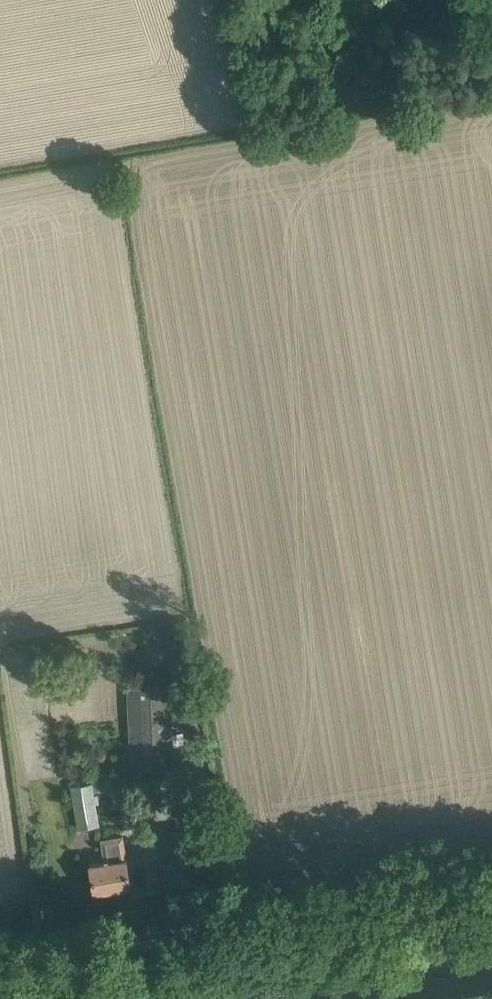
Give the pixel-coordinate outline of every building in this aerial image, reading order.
[(174,766),(169,683),(128,686),(133,769),(174,766)] [(97,823),(90,782),(70,786),(77,827),(97,823)] [(172,861),(159,863),(164,891),(206,884),(197,825),(167,830),(172,861)] [(122,835),(101,839),(105,860),(90,863),(95,890),(130,884),(122,835)]
